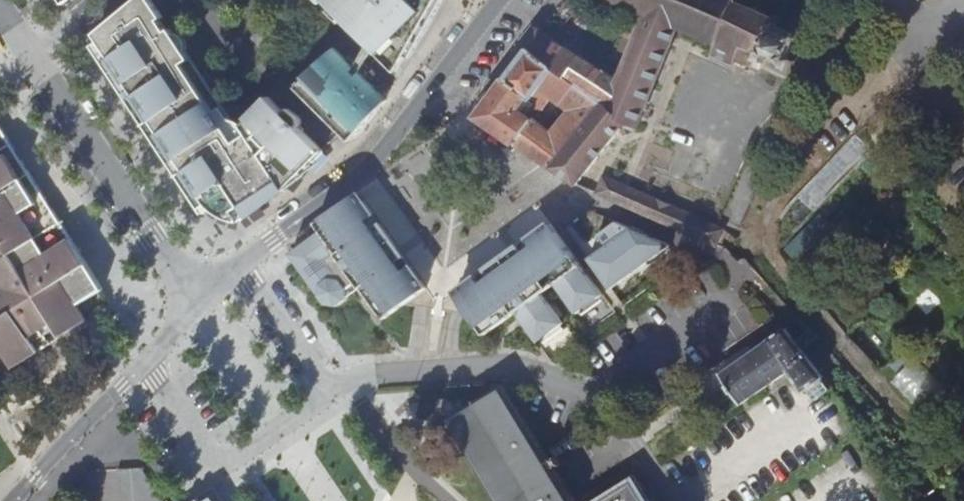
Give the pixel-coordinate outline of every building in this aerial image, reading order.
[(206,214),(215,209),(220,213),(229,219),(242,222),(248,218),(286,190),(303,171),(304,172),(310,164),(324,149),(323,149),(303,129),(291,117),(296,112),(292,108),(287,113),(281,107),(275,113),(264,105),(242,127),(235,128),(172,29),(169,31),(162,19),(165,17),(154,0),(138,0),(88,38),(93,46),(109,69),(125,93),(130,101),(155,138),(160,144),(166,154),(195,197),(206,214)] [(342,5),(351,14),(349,20),(382,54),(394,66),(404,64),(410,63),(447,0),(337,0),(342,5)] [(610,2),(611,0),(623,5),(622,7),(630,11),(630,10),(641,14),(646,17),(680,31),(716,46),(711,58),(734,68),(738,60),(752,66),(754,60),(763,64),(764,61),(781,68),(780,70),(787,73),(790,66),(788,65),(799,39),(801,39),(804,33),(796,30),(795,32),(780,26),(783,19),(774,15),(773,17),(759,11),(761,9),(754,6),(753,9),(739,3),(740,0),(744,2),(745,0),(605,0),(610,2)] [(633,48),(646,17),(641,14),(638,19),(634,18),(627,34),(632,36),(628,46),(633,48)] [(641,126),(680,31),(646,17),(633,48),(618,83),(608,105),(629,124),(638,129),(641,126)] [(532,46),(529,50),(558,69),(608,105),(618,83),(566,48),(543,32),(532,46)] [(385,108),(388,101),(367,80),(363,76),(345,69),(349,62),(337,50),(301,88),(343,129),(354,140),(385,108)] [(540,92),(558,69),(529,50),(515,71),(506,85),(531,104),(540,92)] [(540,92),(552,101),(569,114),(550,137),(534,124),(520,144),(553,167),(576,143),(608,105),(558,69),(540,92)] [(534,124),(522,115),(531,104),(506,85),(493,101),(481,118),(520,144),(534,124)] [(552,101),(540,92),(531,104),(522,115),(534,124),(552,101)] [(272,97),(264,105),(275,113),(281,107),(272,97)] [(629,124),(608,105),(576,143),(553,167),(579,186),(623,132),(629,136),(635,134),(638,129),(629,124)] [(0,123),(0,354),(5,351),(15,367),(34,355),(46,347),(90,319),(79,303),(105,286),(74,238),(36,180),(27,166),(0,123)] [(861,166),(877,150),(860,132),(812,181),(797,197),(784,215),(799,230),(861,166)] [(598,193),(721,249),(723,246),(729,231),(626,185),(605,176),(598,193)] [(358,283),(363,289),(386,319),(408,303),(423,291),(427,288),(411,266),(404,271),(398,263),(389,250),(396,246),(378,221),(371,226),(367,220),(374,215),(364,201),(291,254),(296,260),(298,264),(304,272),(309,278),(329,305),(340,306),(349,299),(349,290),(358,283)] [(588,256),(610,286),(669,243),(669,241),(644,230),(638,234),(630,224),(616,218),(597,231),(602,238),(605,243),(588,256)] [(562,319),(541,289),(554,280),(575,309),(601,290),(587,270),(580,261),(550,219),(528,235),(533,242),(528,245),(512,257),(507,250),(485,266),(490,273),(481,279),(476,272),(454,289),(457,292),(484,331),(514,309),(522,319),(536,338),(562,319)] [(826,379),(785,325),(748,352),(720,372),(742,404),(791,369),(806,390),(807,389),(815,400),(832,387),(826,379)] [(914,358),(892,381),(925,413),(948,390),(914,358)] [(576,500),(568,488),(565,484),(563,480),(556,469),(544,450),(501,381),(459,408),(447,415),(445,416),(499,500),(576,500)] [(636,473),(591,500),(653,500),(650,497),(649,494),(636,473)] [(215,489),(194,500),(223,500),(215,489)]
